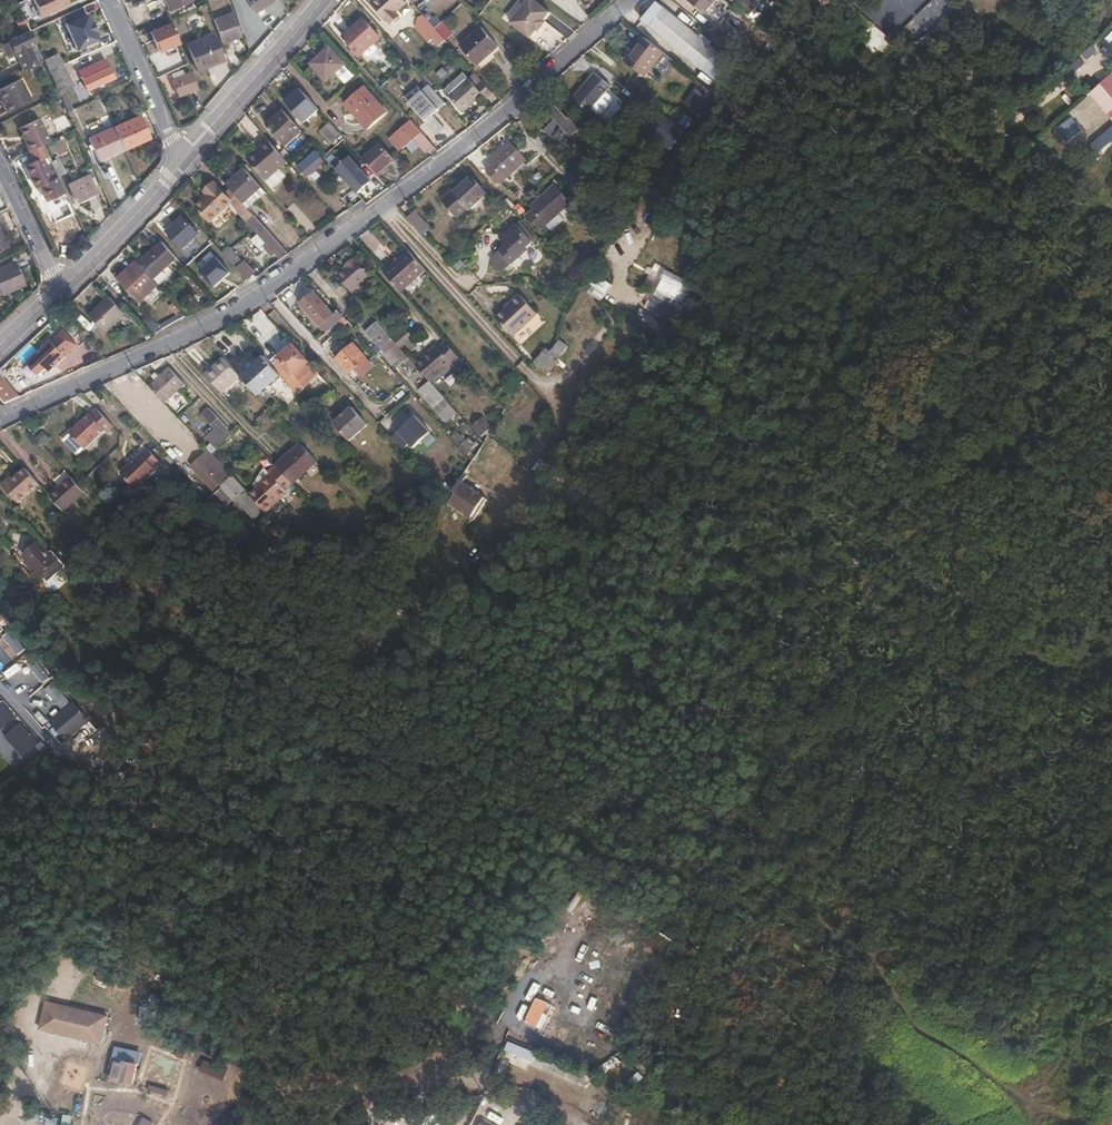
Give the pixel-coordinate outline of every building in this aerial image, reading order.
[(42,17),(71,4),(69,0),(35,0),(42,17)] [(170,11),(191,1),(191,0),(166,0),(170,11)] [(256,12),(274,0),(248,0),(256,12)] [(402,0),(377,0),(375,2),(386,15),(402,0)] [(405,4),(402,0),(386,15),(389,18),(405,4)] [(537,0),(527,0),(512,22),(532,36),(538,28),(540,30),(547,20),(545,18),(551,10),(537,0)] [(715,0),(690,0),(705,12),(715,0)] [(756,7),(747,0),(739,0),(736,4),(750,15),(756,7)] [(730,62),(664,4),(643,16),(715,81),(730,62)] [(214,19),(222,43),(241,36),(233,12),(214,19)] [(90,14),(68,24),(79,50),(101,41),(97,31),(98,31),(95,22),(94,23),(90,14)] [(437,28),(424,14),(419,19),(423,25),(428,30),(424,34),(430,41),(434,37),(441,44),(446,39),(437,28)] [(726,22),(734,29),(739,23),(731,16),(726,22)] [(382,36),(365,17),(344,35),(361,55),(382,36)] [(453,32),(444,21),(437,28),(446,39),(453,32)] [(180,43),(172,22),(152,30),(159,51),(180,43)] [(428,30),(423,25),(419,29),(424,34),(428,30)] [(499,46),(483,27),(462,46),(479,64),(499,46)] [(868,50),(880,37),(872,29),(859,42),(868,50)] [(35,41),(30,30),(8,40),(13,51),(15,51),(23,69),(37,62),(29,45),(35,41)] [(645,77),(665,51),(645,33),(624,60),(645,77)] [(222,58),(213,34),(188,44),(198,70),(208,66),(207,63),(222,58)] [(327,80),(345,64),(330,47),(312,63),(327,80)] [(43,59),(68,111),(73,108),(65,90),(73,86),(57,52),(43,59)] [(87,89),(113,76),(105,57),(78,70),(87,89)] [(488,97),(493,92),(475,72),(470,76),(464,69),(444,87),(464,110),(484,93),(488,97)] [(198,87),(191,72),(172,80),(178,95),(198,87)] [(605,83),(595,74),(570,101),(578,108),(598,86),(600,88),(605,83)] [(1111,122),(1111,75),(1111,74),(1088,95),(1111,122)] [(31,98),(21,78),(0,89),(9,109),(31,98)] [(619,96),(625,89),(614,79),(608,86),(619,96)] [(437,135),(444,129),(433,117),(447,104),(430,84),(409,102),(437,135)] [(387,112),(365,86),(346,102),(369,128),(387,112)] [(417,86),(404,96),(408,102),(422,91),(417,86)] [(319,109),(304,91),(291,104),(306,121),(319,109)] [(460,127),(465,123),(451,107),(447,111),(460,127)] [(285,143),(301,128),(283,108),(267,122),(285,143)] [(560,127),(545,112),(540,116),(538,125),(550,137),(560,127)] [(114,126),(123,148),(149,137),(140,115),(114,126)] [(42,142),(50,139),(40,116),(19,126),(29,149),(42,142)] [(1071,117),(1056,130),(1068,144),(1083,130),(1071,117)] [(333,143),(342,135),(330,121),(321,129),(333,143)] [(427,152),(435,146),(421,130),(420,132),(412,122),(405,129),(403,127),(393,136),(403,148),(408,143),(414,150),(420,144),(427,152)] [(99,158),(123,148),(114,126),(89,136),(99,158)] [(1091,145),(1099,155),(1111,143),(1111,127),(1091,145)] [(565,148),(573,140),(564,131),(559,137),(562,141),(560,143),(565,148)] [(266,175),(287,157),(268,135),(260,143),(262,145),(249,156),(266,175)] [(528,158),(511,139),(490,159),(494,163),(488,169),(501,183),(528,158)] [(29,149),(26,150),(30,158),(46,150),(42,142),(29,149)] [(363,158),(377,175),(395,159),(381,142),(363,158)] [(314,151),(296,166),(306,177),(324,162),(314,151)] [(46,199),(65,190),(58,175),(53,177),(42,156),(25,164),(35,186),(39,184),(46,199)] [(51,160),(58,175),(67,169),(60,156),(51,160)] [(348,156),(334,168),(356,193),(370,181),(348,156)] [(252,210),(269,194),(246,167),(227,183),(244,202),(252,210)] [(77,200),(96,191),(88,174),(68,183),(77,200)] [(206,215),(228,195),(213,178),(203,187),(204,189),(192,199),(206,215)] [(487,194),(473,178),(454,195),(455,196),(453,198),(448,193),(441,199),(458,218),(468,210),(469,211),(487,194)] [(569,206),(553,189),(532,208),(535,211),(529,217),(542,231),(550,224),(556,231),(569,219),(563,212),(569,206)] [(447,208),(435,195),(428,202),(440,215),(447,208)] [(252,211),(252,210),(244,202),(222,224),(230,233),(252,211)] [(293,203),(287,208),(304,227),(310,221),(293,203)] [(422,234),(431,227),(415,209),(407,217),(422,234)] [(199,234),(183,216),(168,230),(184,248),(199,234)] [(281,256),(287,250),(258,217),(251,223),(281,256)] [(534,241),(518,223),(502,238),(506,243),(500,249),(502,251),(494,258),(506,271),(528,250),(527,248),(534,241)] [(253,248),(257,244),(251,236),(246,241),(253,248)] [(152,277),(175,255),(161,239),(138,261),(152,277)] [(229,257),(224,251),(214,241),(209,246),(224,262),(229,257)] [(229,257),(247,278),(253,271),(230,245),(224,251),(229,257)] [(417,281),(428,271),(410,251),(400,262),(417,281)] [(214,257),(198,271),(213,287),(228,272),(214,257)] [(351,263),(339,274),(354,292),(372,275),(356,257),(350,262),(351,263)] [(26,283),(15,260),(0,267),(0,285),(4,293),(26,283)] [(140,300),(158,284),(152,277),(138,261),(137,261),(119,277),(140,300)] [(405,293),(417,281),(400,262),(387,273),(405,293)] [(611,285),(595,278),(589,290),(605,298),(611,285)] [(345,315),(340,309),(334,314),(314,291),(302,302),(328,330),(345,315)] [(514,332),(539,310),(522,291),(497,314),(514,332)] [(103,332),(123,313),(106,294),(86,313),(103,332)] [(71,335),(79,327),(70,318),(63,325),(71,335)] [(407,353),(379,320),(371,328),(381,339),(379,342),(387,351),(390,349),(400,360),(407,353)] [(410,353),(430,337),(423,329),(413,336),(411,333),(400,341),(410,353)] [(50,334),(64,349),(69,344),(55,330),(50,334)] [(59,353),(64,349),(50,334),(45,339),(44,337),(19,359),(32,374),(40,367),(43,370),(60,355),(59,353)] [(560,337),(551,351),(545,348),(534,364),(552,376),(572,344),(560,337)] [(417,362),(433,380),(460,355),(446,340),(438,347),(436,345),(417,362)] [(351,372),(368,357),(354,342),(338,357),(351,372)] [(294,373),(308,360),(294,344),(272,365),(280,374),(292,388),(300,381),(294,373)] [(272,365),(262,353),(240,373),(258,394),(280,374),(272,365)] [(240,373),(223,356),(206,373),(222,390),(240,373)] [(169,368),(149,387),(166,405),(186,386),(169,368)] [(436,384),(423,370),(412,380),(423,391),(428,387),(430,390),(436,384)] [(20,398),(0,376),(0,397),(7,405),(20,398)] [(351,440),(369,424),(353,406),(335,422),(351,440)] [(204,446),(211,453),(232,433),(211,410),(204,416),(214,428),(205,435),(210,441),(204,446)] [(110,427),(94,411),(88,418),(87,417),(67,435),(82,452),(110,427)] [(413,416),(396,432),(407,444),(410,448),(428,431),(413,416)] [(482,417),(471,426),(480,436),(491,427),(482,417)] [(155,424),(147,430),(153,438),(161,432),(155,424)] [(43,431),(36,437),(44,446),(51,440),(43,431)] [(407,444),(396,432),(390,437),(402,449),(407,444)] [(138,457),(118,476),(132,492),(153,474),(150,470),(156,464),(146,452),(139,458),(138,457)] [(207,483),(219,471),(204,454),(192,466),(207,483)] [(304,496),(330,473),(314,455),(288,478),(304,496)] [(21,502),(41,484),(26,468),(6,486),(21,502)] [(268,511),(290,490),(272,471),(250,492),(268,511)] [(64,510),(86,491),(81,486),(72,475),(51,495),(64,510)] [(254,516),(263,507),(233,476),(223,486),(254,516)] [(483,496),(460,483),(447,504),(470,518),(483,496)] [(20,559),(27,568),(48,549),(42,541),(35,546),(32,542),(26,547),(29,551),(20,559)] [(31,586),(37,581),(27,568),(20,559),(14,553),(8,558),(20,573),(17,576),(20,579),(23,576),(31,586)] [(22,681),(38,671),(29,656),(13,667),(22,681)] [(72,702),(49,722),(64,740),(88,720),(72,702)] [(563,934),(589,943),(603,904),(577,894),(563,934)] [(98,971),(95,981),(108,985),(111,975),(98,971)] [(626,995),(635,1000),(644,983),(635,979),(626,995)] [(545,990),(540,987),(530,1008),(529,1008),(524,1020),(536,1026),(546,1001),(541,999),(545,990)] [(546,1001),(536,1026),(541,1028),(552,1004),(546,1001)] [(102,1047),(110,1017),(47,1003),(39,1030),(102,1047)] [(555,1025),(548,1042),(553,1044),(560,1028),(555,1025)] [(531,1062),(535,1053),(509,1041),(505,1050),(531,1062)] [(139,1054),(117,1048),(110,1078),(132,1083),(139,1054)] [(203,1063),(199,1073),(218,1080),(222,1070),(203,1063)] [(577,1105),(589,1113),(598,1100),(586,1092),(577,1105)] [(152,1121),(139,1116),(136,1124),(150,1124),(152,1121)]
